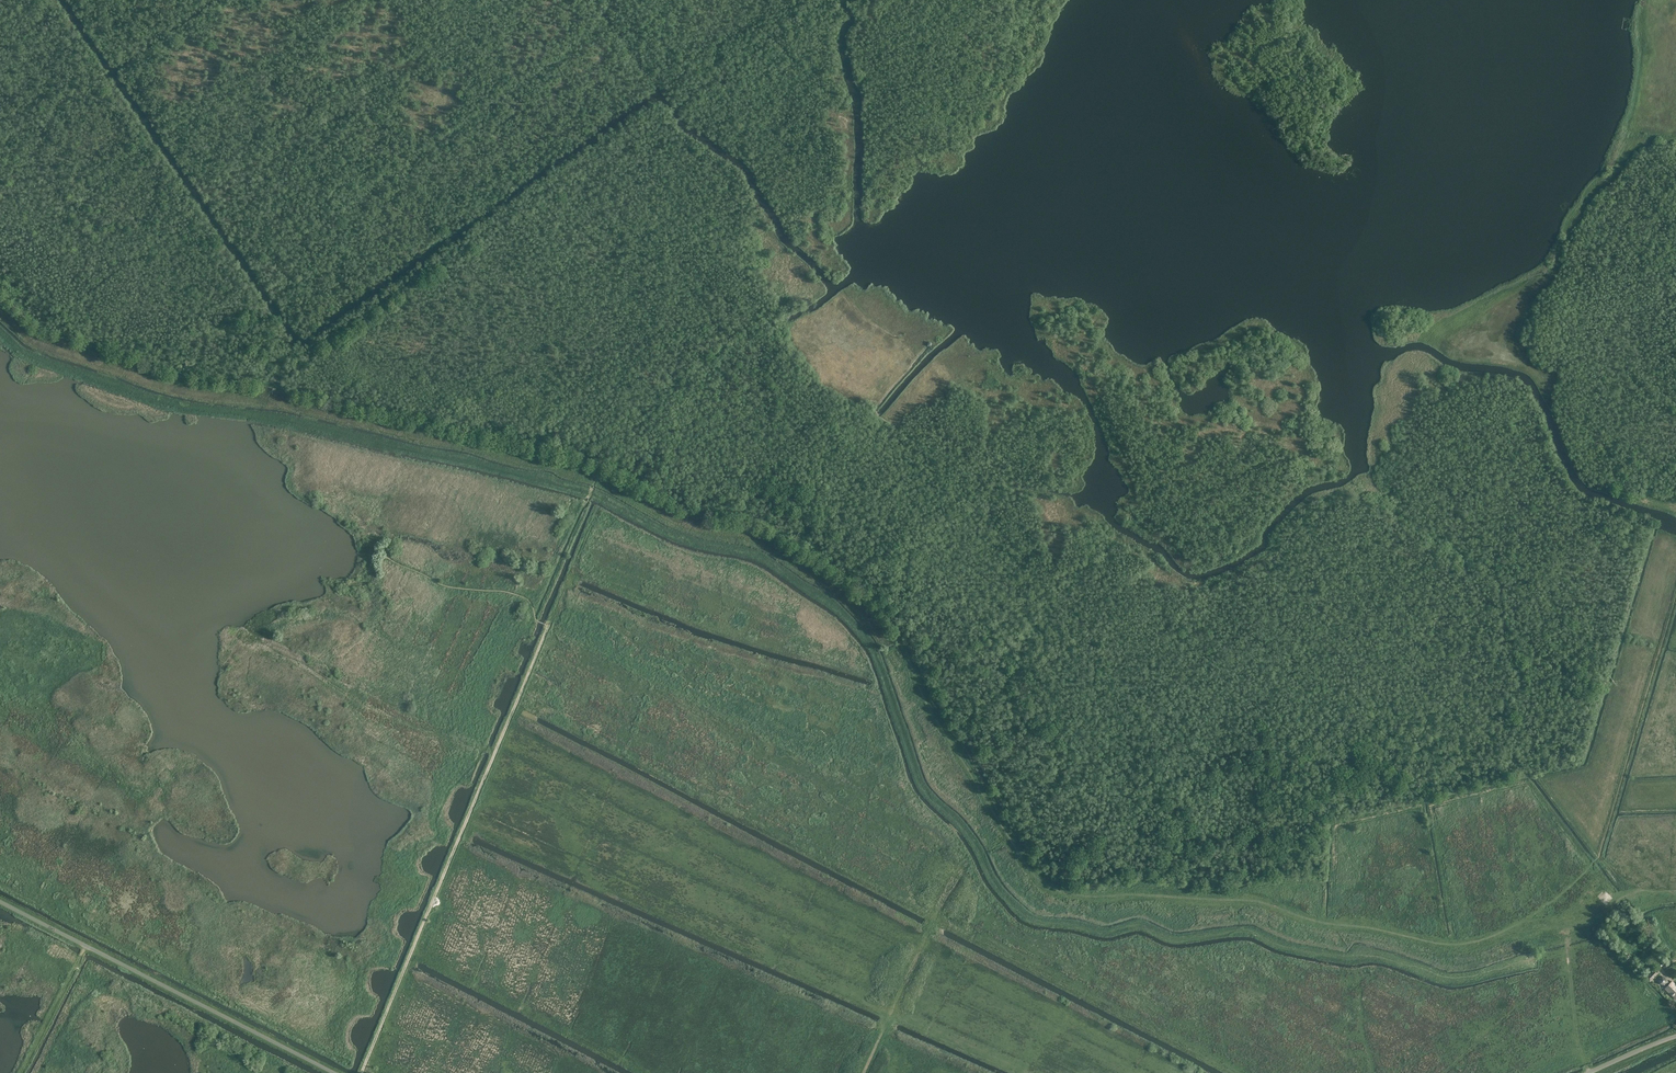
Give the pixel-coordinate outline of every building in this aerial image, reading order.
[(1654,969),(1646,977),(1647,978),(1650,981),(1658,973),(1654,969)] [(1659,979),(1661,983),(1665,984),(1667,987),(1665,988),(1675,999),(1675,985),(1672,981),(1670,983),(1668,981),(1666,977),(1662,976),(1659,979)]
